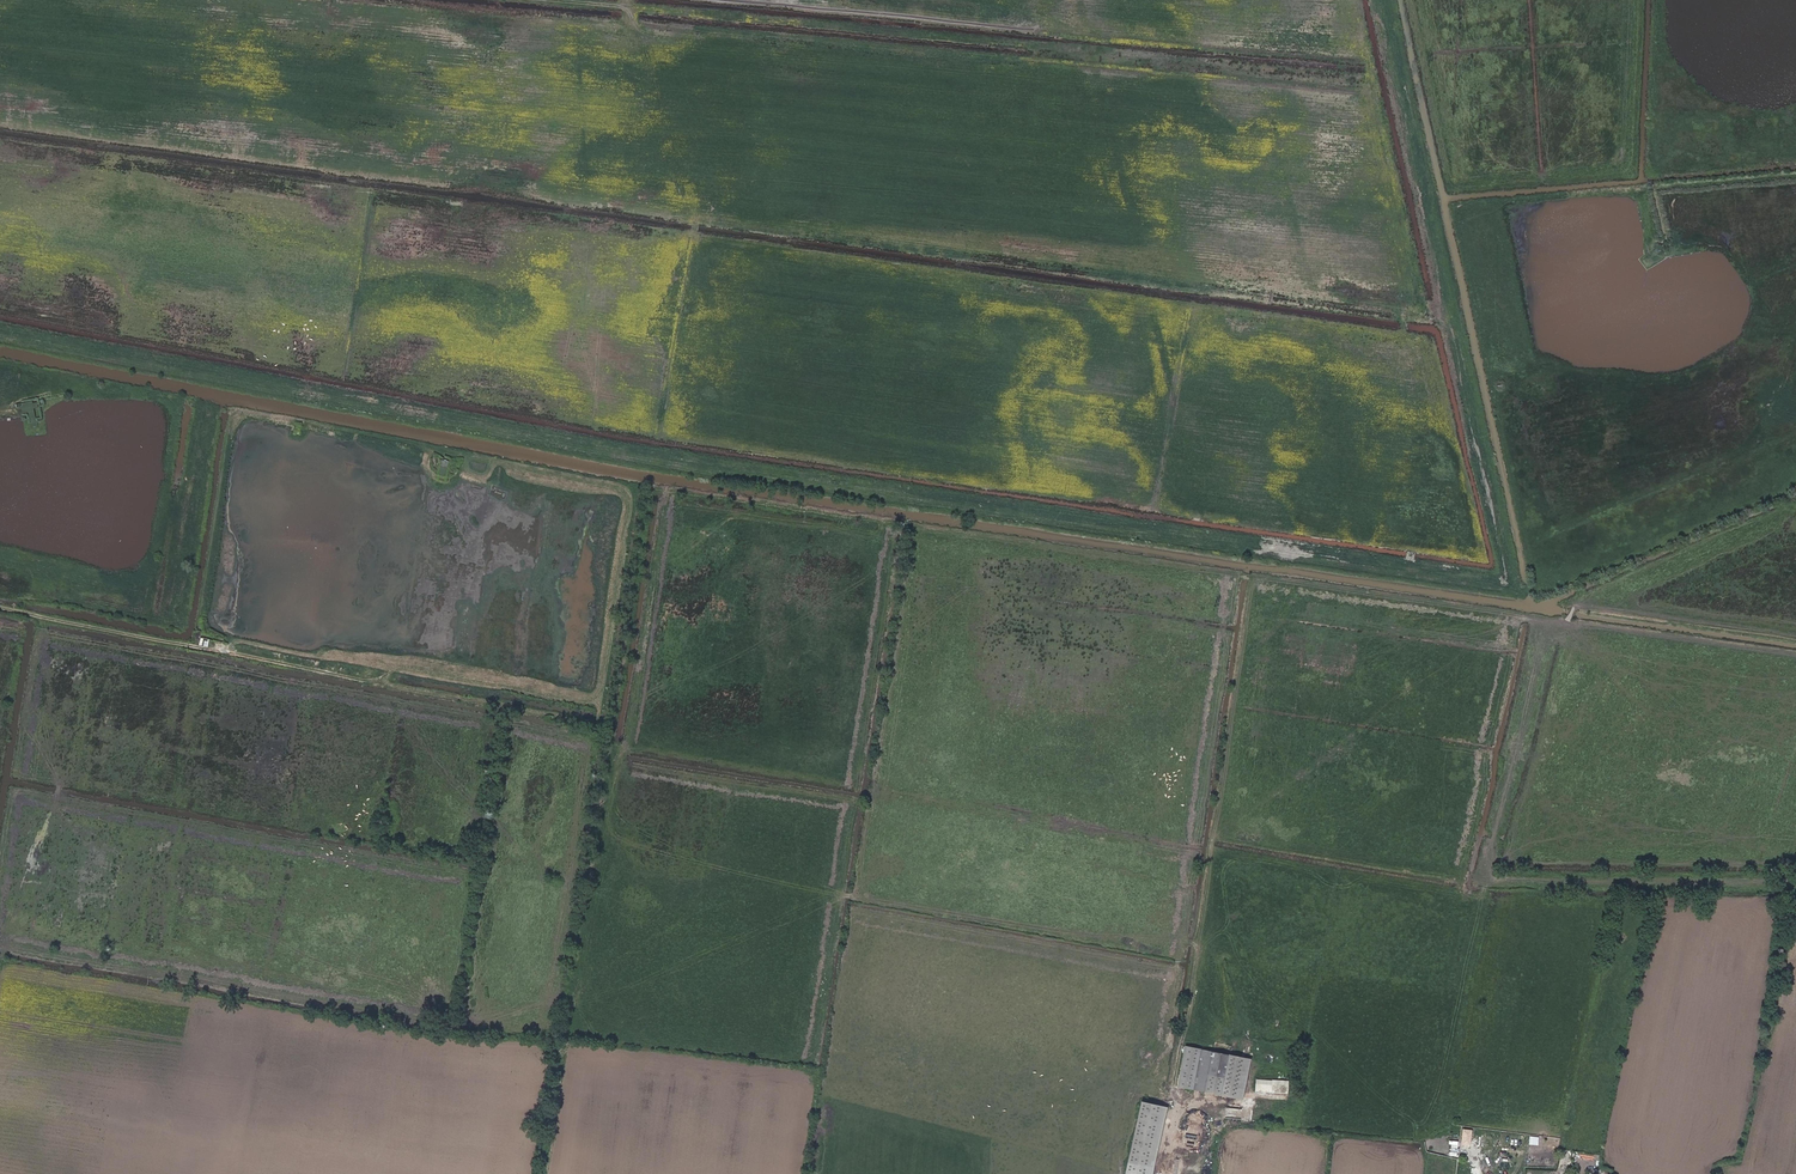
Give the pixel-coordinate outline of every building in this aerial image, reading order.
[(23,413),(28,412),(31,428),(37,428),(33,401),(21,402),(23,413)] [(436,480),(446,481),(450,461),(440,459),(436,480)] [(467,1011),(458,1011),(458,1022),(467,1022),(467,1011)] [(1250,1060),(1185,1047),(1178,1087),(1242,1100),(1250,1060)] [(1290,1081),(1256,1079),(1255,1093),(1289,1095),(1290,1081)] [(1168,1108),(1142,1103),(1131,1155),(1129,1161),(1155,1167),(1168,1108)] [(1200,1149),(1203,1115),(1189,1114),(1186,1147),(1200,1149)] [(1450,1155),(1458,1156),(1459,1141),(1451,1141),(1450,1155)]
